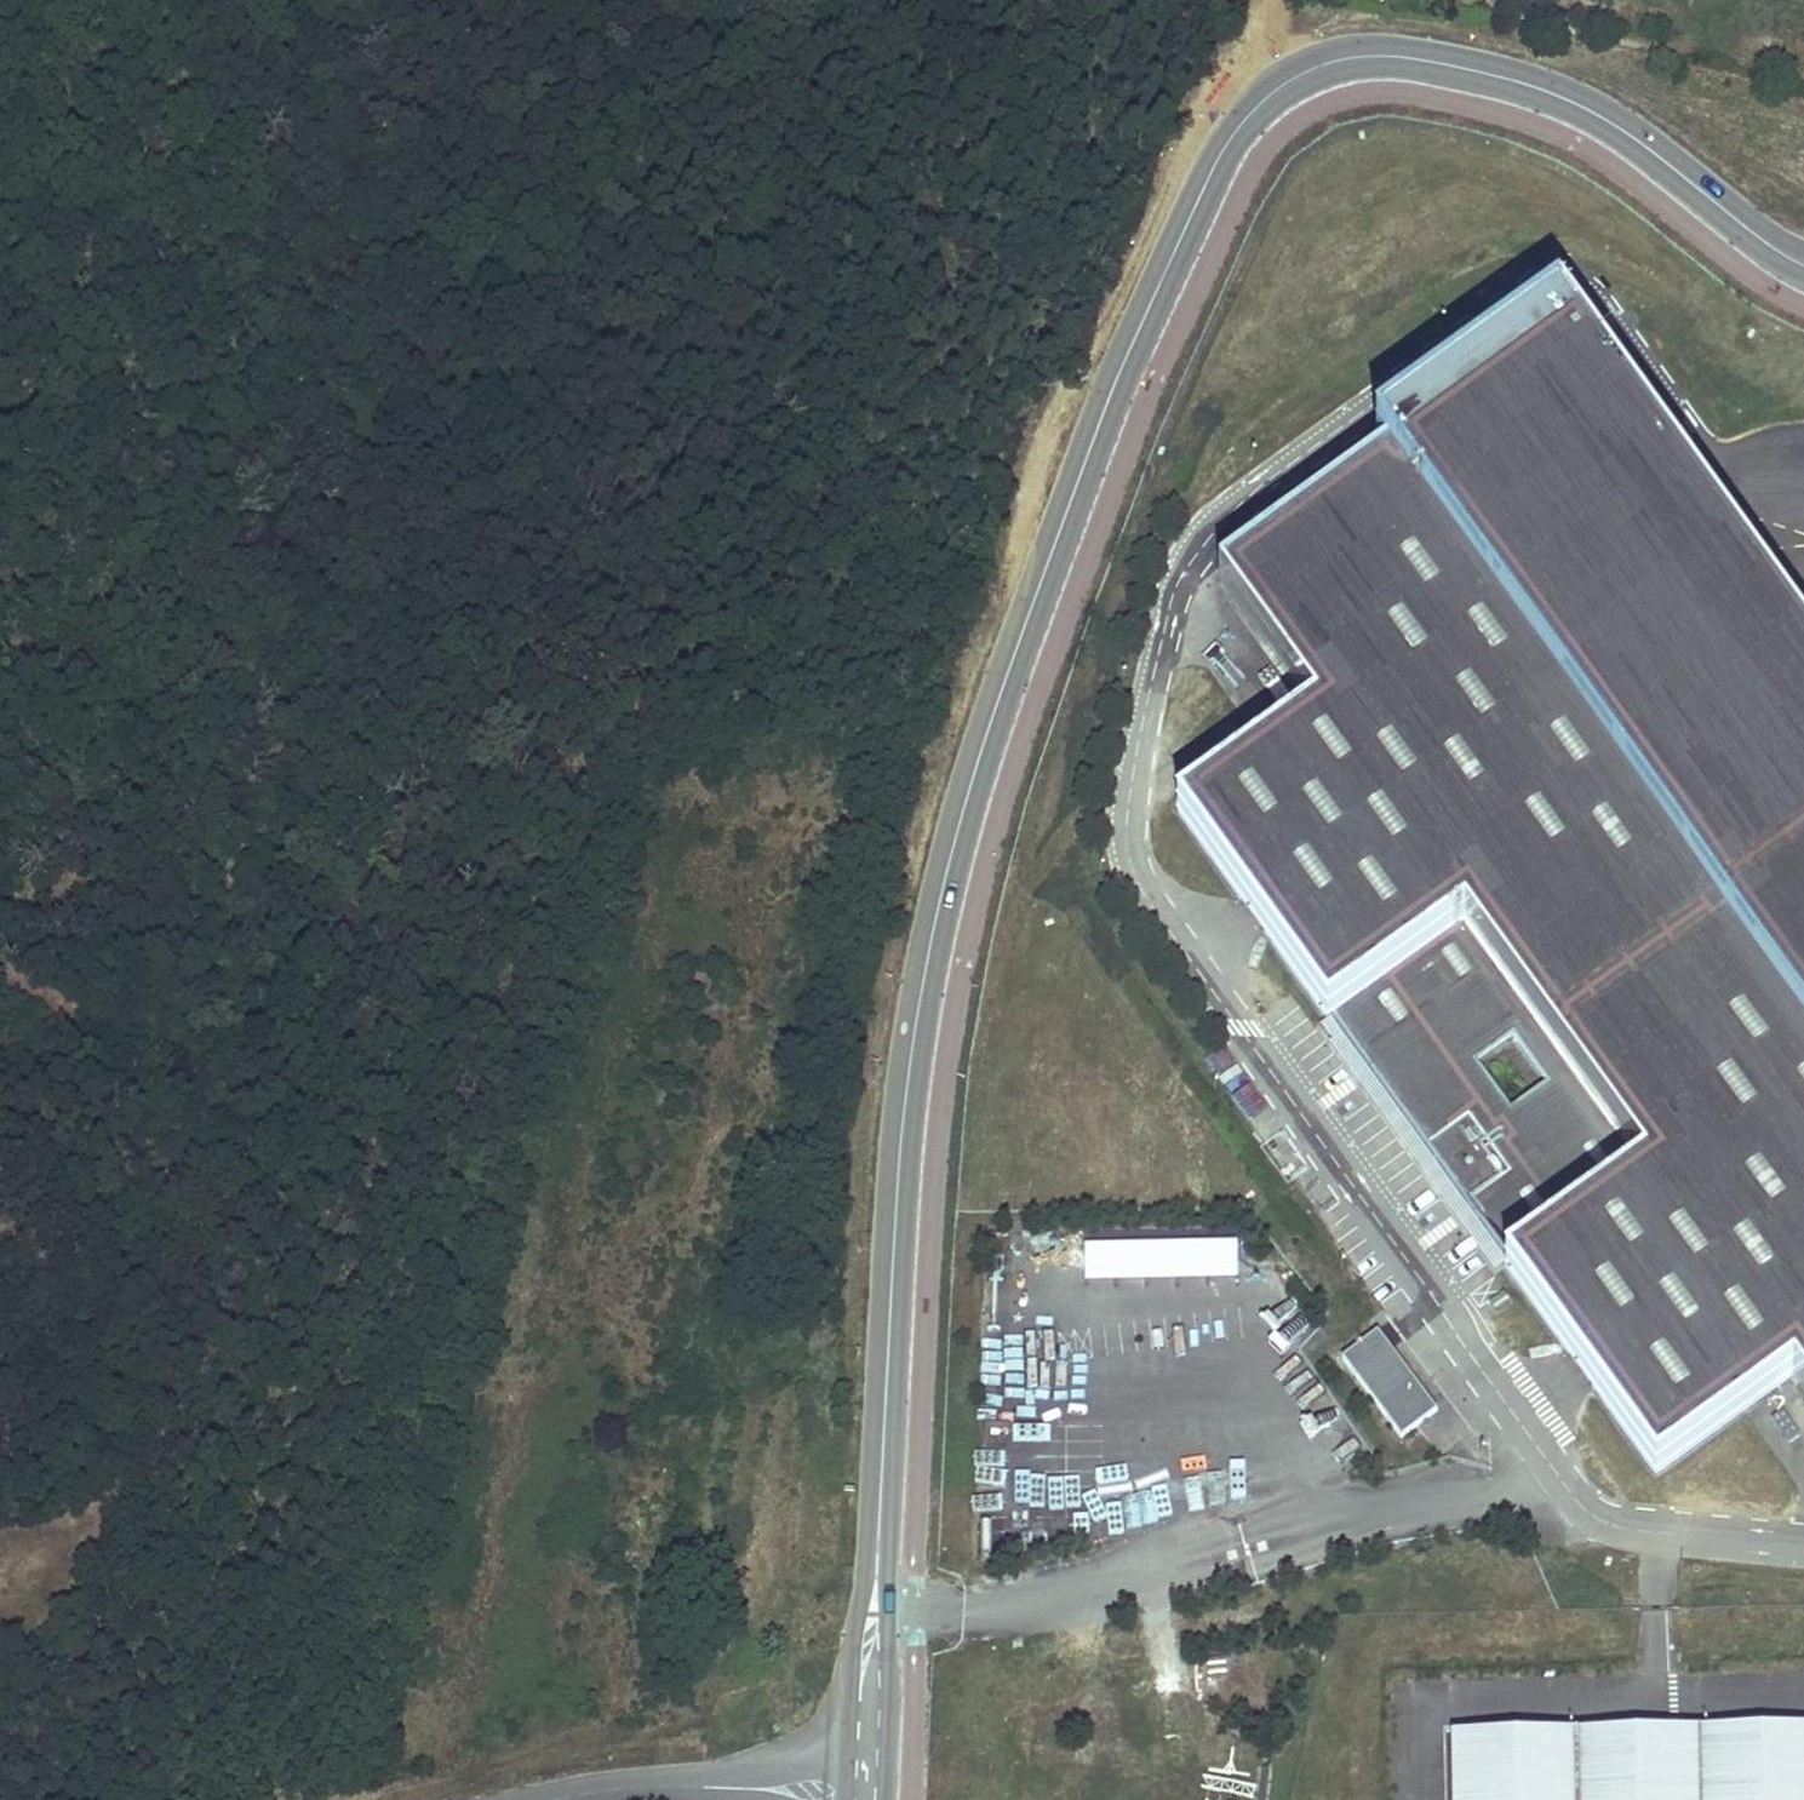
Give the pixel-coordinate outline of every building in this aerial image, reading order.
[(1718,542),(1548,305),(1366,436),(1390,467),(1232,579),(1326,710),(1188,808),(1662,1472),(1803,1369),(1803,660),(1718,542)] [(1453,1736),(1454,1799),(1803,1799),(1803,1729),(1453,1736)]
